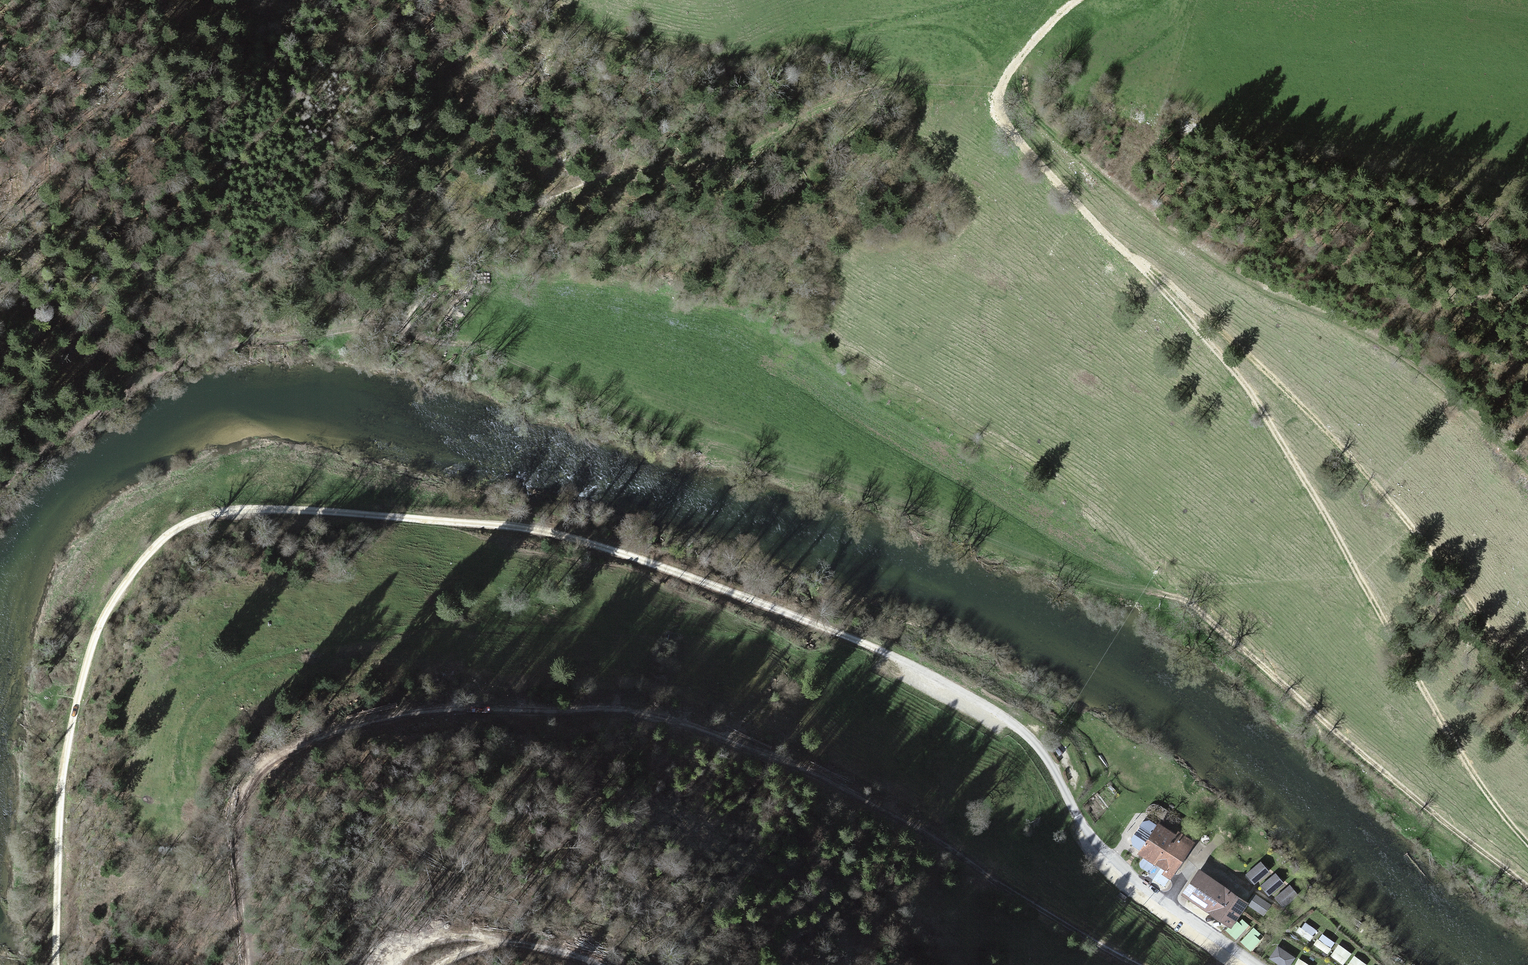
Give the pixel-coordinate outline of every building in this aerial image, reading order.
[(1035,720),(1028,727),(1035,735),(1043,728),(1035,720)] [(1059,743),(1050,751),(1058,762),(1067,753),(1059,743)] [(1073,766),(1063,773),(1067,783),(1079,774),(1073,766)] [(1157,821),(1136,849),(1158,866),(1160,867),(1169,873),(1192,841),(1175,829),(1173,832),(1167,828),(1157,821)] [(1266,871),(1257,862),(1245,873),(1254,883),(1266,871)] [(1197,868),(1182,888),(1230,923),(1244,903),(1197,868)] [(1280,883),(1271,874),(1260,885),(1269,894),(1280,883)] [(1295,895),(1286,885),(1275,897),(1284,906),(1295,895)] [(1256,894),(1249,904),(1263,914),(1270,904),(1256,894)] [(1264,936),(1240,918),(1229,932),(1252,951),(1257,945),(1264,936)] [(1304,921),(1296,933),(1310,942),(1317,931),(1304,921)] [(1320,933),(1313,944),(1326,954),(1334,943),(1320,933)] [(1337,944),(1329,956),(1343,964),(1351,954),(1337,944)] [(1277,946),(1268,958),(1278,964),(1291,964),(1295,958),(1277,946)] [(1347,964),(1367,964),(1353,956),(1347,964)]
